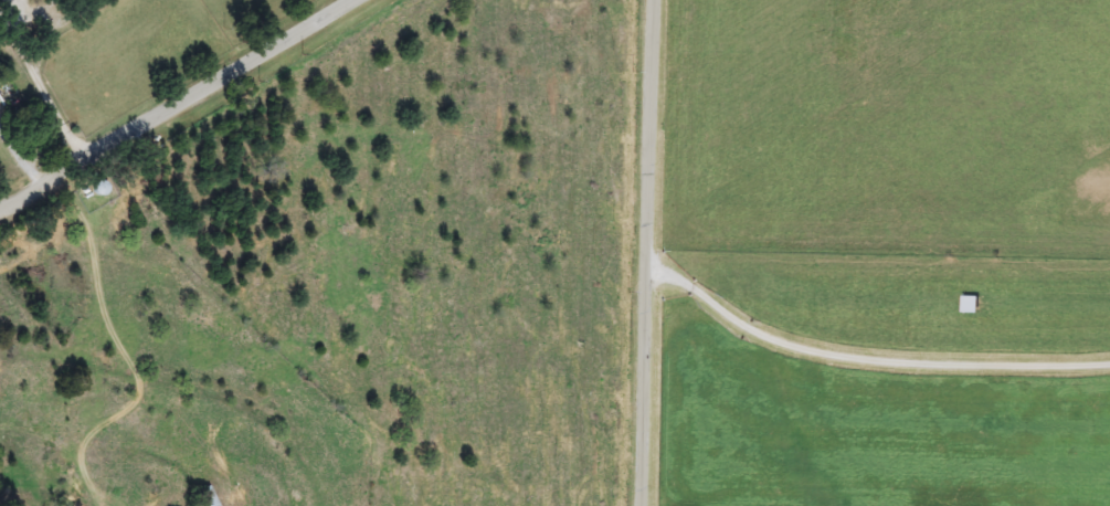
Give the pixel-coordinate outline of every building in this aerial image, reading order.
[(210,488),(218,505),(209,505),(202,493),(210,488)]
